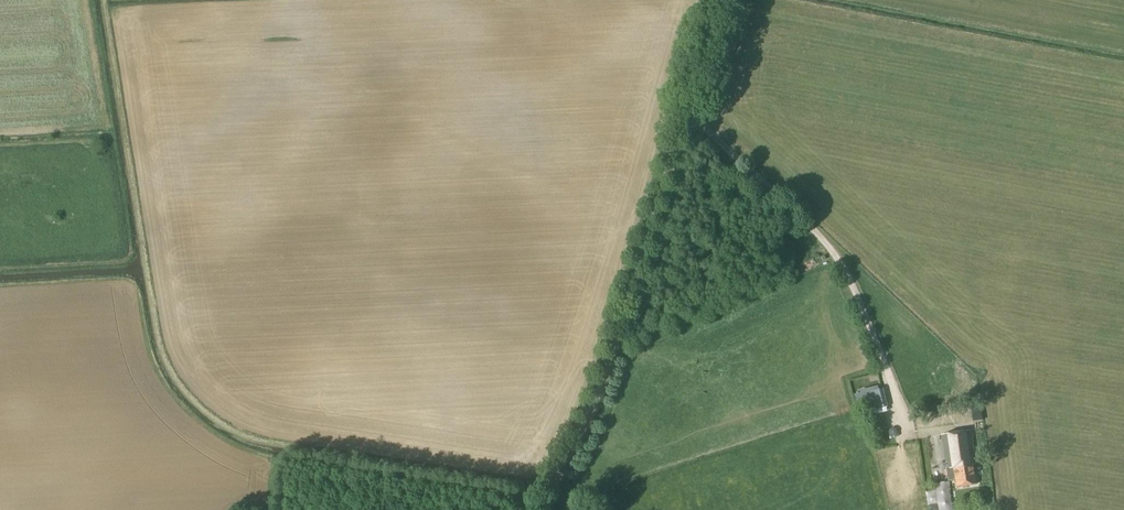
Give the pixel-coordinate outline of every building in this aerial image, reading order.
[(859,393),(862,404),(867,403),(869,411),(887,407),(883,389),(878,391),(877,386),(859,391),(859,393)] [(874,430),(885,428),(882,415),(871,417),(874,430)] [(976,485),(973,465),(976,464),(971,431),(941,435),(946,469),(951,468),(951,471),(954,470),(957,488),(976,485)]
